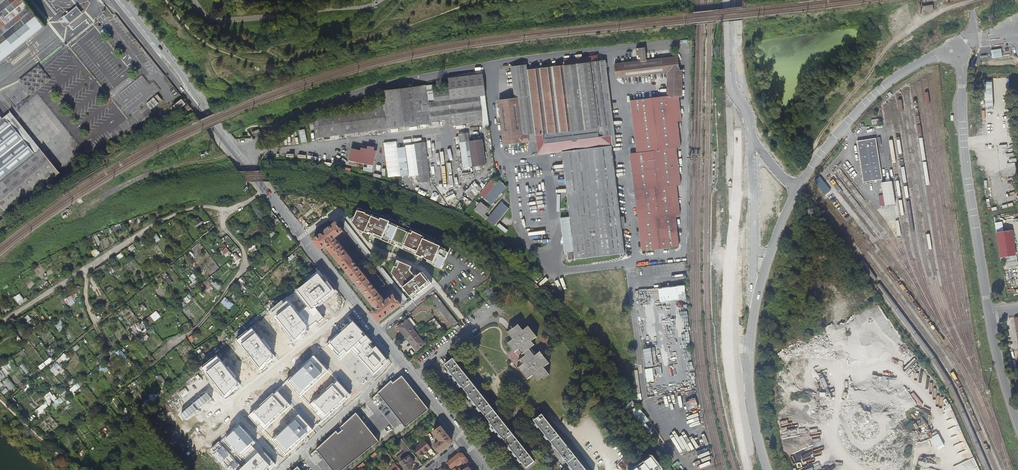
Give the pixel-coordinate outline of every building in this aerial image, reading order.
[(46,24),(35,10),(27,0),(0,0),(0,61),(46,24)] [(76,8),(65,16),(70,22),(80,13),(76,8)] [(161,72),(123,24),(120,26),(158,74),(161,72)] [(645,47),(636,48),(636,54),(631,55),(631,58),(633,58),(633,62),(614,64),(616,78),(668,72),(668,96),(632,100),(638,150),(631,151),(643,249),(680,244),(676,213),(681,212),(678,186),(681,185),(677,148),(681,147),(678,121),(682,120),(679,96),(683,96),(682,70),(679,71),(677,56),(646,60),(645,47)] [(568,195),(617,189),(612,144),(619,144),(609,60),(597,61),(597,56),(564,60),(565,66),(527,70),(530,96),(518,98),(499,100),(505,144),(529,141),(528,134),(535,134),(536,135),(539,134),(541,154),(563,151),(568,195)] [(40,64),(20,80),(32,95),(52,79),(40,64)] [(530,96),(527,70),(526,65),(514,66),(518,98),(530,96)] [(479,96),(485,95),(482,74),(448,78),(448,82),(444,83),(445,88),(449,88),(449,90),(433,92),(434,102),(427,102),(425,86),(381,91),(383,106),(313,116),(316,138),(429,122),(429,121),(450,118),(450,125),(482,120),(479,96)] [(146,104),(151,110),(159,104),(154,98),(146,104)] [(7,212),(30,193),(32,195),(61,172),(13,112),(5,118),(0,112),(0,203),(7,212)] [(302,144),(308,143),(305,131),(299,132),(302,144)] [(485,164),(482,139),(473,141),(469,141),(468,132),(458,133),(462,167),(472,166),(473,169),(481,168),(481,165),(485,164)] [(473,141),(482,139),(481,132),(472,134),(473,141)] [(875,138),(856,141),(862,182),(881,179),(875,138)] [(388,178),(400,176),(397,148),(396,141),(384,143),(388,178)] [(425,142),(414,143),(414,144),(418,175),(419,183),(430,181),(425,142)] [(418,175),(414,144),(405,145),(405,147),(409,175),(409,176),(418,175)] [(348,160),(373,166),(376,151),(373,150),(374,147),(367,146),(367,149),(361,147),(360,151),(351,148),(348,160)] [(400,176),(409,175),(405,147),(397,148),(400,176)] [(501,181),(500,180),(495,185),(491,181),(479,194),(492,205),(507,187),(501,181)] [(891,181),(880,182),(884,204),(894,203),(891,181)] [(465,192),(472,199),(480,191),(472,184),(465,192)] [(625,252),(617,189),(568,195),(571,216),(562,218),(567,253),(568,253),(569,260),(625,252)] [(509,209),(501,202),(488,218),(485,215),(489,210),(481,204),(475,211),(494,227),(509,209)] [(366,213),(358,211),(352,223),(358,230),(367,234),(368,234),(369,234),(369,233),(371,234),(369,238),(373,240),(375,237),(418,256),(417,259),(421,261),(423,257),(425,257),(425,258),(425,259),(426,260),(433,263),(432,265),(442,269),(449,253),(440,249),(441,247),(424,239),(425,237),(413,232),(412,234),(389,224),(390,222),(381,219),(380,220),(366,214),(366,213)] [(321,236),(313,241),(320,250),(326,246),(376,310),(371,314),(378,323),(385,317),(385,315),(385,314),(387,312),(388,313),(390,313),(400,305),(393,296),(385,303),(335,239),(343,233),(336,223),(325,232),(325,234),(326,234),(323,237),(322,236),(321,236)] [(499,224),(497,227),(506,233),(508,230),(499,224)] [(1001,259),(1015,257),(1012,232),(998,234),(1001,259)] [(226,247),(221,251),(227,257),(231,253),(226,247)] [(412,268),(397,261),(392,274),(412,299),(431,284),(422,273),(416,278),(411,271),(412,268)] [(306,269),(302,273),(308,280),(312,276),(306,269)] [(272,312),(296,342),(325,319),(316,308),(336,293),(319,271),(305,282),(307,284),(272,312)] [(375,272),(370,276),(379,289),(385,284),(375,272)] [(188,276),(192,285),(199,282),(195,273),(188,276)] [(208,284),(203,289),(209,295),(214,290),(208,284)] [(685,286),(659,289),(660,303),(687,300),(685,286)] [(15,297),(20,305),(26,302),(21,294),(15,297)] [(452,327),(457,323),(434,294),(429,298),(452,327)] [(69,307),(77,302),(71,295),(64,299),(69,307)] [(229,310),(234,304),(225,297),(221,302),(229,310)] [(145,319),(150,325),(161,316),(156,310),(145,319)] [(398,328),(407,340),(415,333),(412,329),(416,326),(410,318),(406,322),(406,321),(398,328)] [(439,331),(442,329),(434,318),(431,321),(439,331)] [(854,328),(859,324),(855,319),(850,323),(854,328)] [(369,379),(383,366),(382,365),(387,360),(377,347),(373,350),(369,345),(372,343),(353,321),(323,349),(336,364),(347,354),(369,379)] [(509,330),(506,332),(512,340),(507,344),(514,353),(517,351),(521,356),(523,355),(525,358),(517,363),(519,366),(516,368),(526,382),(532,378),(536,384),(542,381),(543,382),(549,378),(543,370),(549,366),(540,354),(535,357),(530,350),(534,347),(532,343),(537,339),(529,328),(523,332),(518,325),(513,328),(512,328),(509,330)] [(253,327),(237,340),(261,370),(277,357),(271,350),(273,349),(265,339),(263,340),(253,327)] [(415,333),(407,340),(416,351),(425,345),(415,333)] [(646,367),(655,366),(654,347),(645,348),(646,367)] [(418,363),(426,359),(424,354),(416,358),(418,363)] [(229,368),(218,355),(202,368),(226,398),(242,385),(236,378),(238,377),(230,367),(229,368)] [(1,366),(4,370),(0,373),(0,380),(19,369),(13,359),(1,366)] [(453,359),(445,365),(449,371),(449,372),(461,387),(462,387),(468,395),(468,396),(480,412),(481,411),(490,422),(489,423),(502,439),(502,438),(509,446),(508,447),(521,463),(522,462),(526,468),(534,462),(453,359)] [(311,360),(283,385),(297,400),(325,375),(311,360)] [(60,372),(58,369),(61,367),(58,363),(51,369),(57,375),(60,372)] [(645,369),(647,382),(655,381),(653,367),(645,369)] [(378,393),(406,429),(429,410),(402,376),(398,380),(396,378),(378,393)] [(9,377),(4,381),(10,389),(15,385),(9,377)] [(333,385),(306,410),(319,425),(347,399),(333,385)] [(49,404),(58,399),(55,394),(53,395),(51,391),(45,395),(49,404)] [(273,394),(249,416),(263,431),(287,409),(273,394)] [(638,405),(631,410),(643,425),(650,420),(638,405)] [(316,450),(332,469),(343,469),(379,442),(357,413),(316,450)] [(534,421),(572,469),(585,469),(542,415),(534,421)] [(296,419),(272,441),(285,456),(310,434),(296,419)] [(211,451),(228,469),(271,469),(276,465),(240,425),(211,451)] [(452,441),(440,427),(433,433),(440,442),(434,446),(440,453),(452,444),(452,441)] [(398,442),(398,443),(405,452),(397,458),(406,469),(410,469),(412,468),(410,466),(414,463),(409,457),(413,454),(401,440),(398,442)] [(429,448),(424,441),(421,444),(420,443),(413,449),(418,456),(422,453),(423,455),(428,451),(427,450),(429,448)] [(465,468),(470,464),(462,454),(459,454),(447,463),(452,469),(461,462),(465,468)] [(633,469),(660,469),(650,457),(633,469)] [(200,462),(189,469),(206,469),(200,462)]
